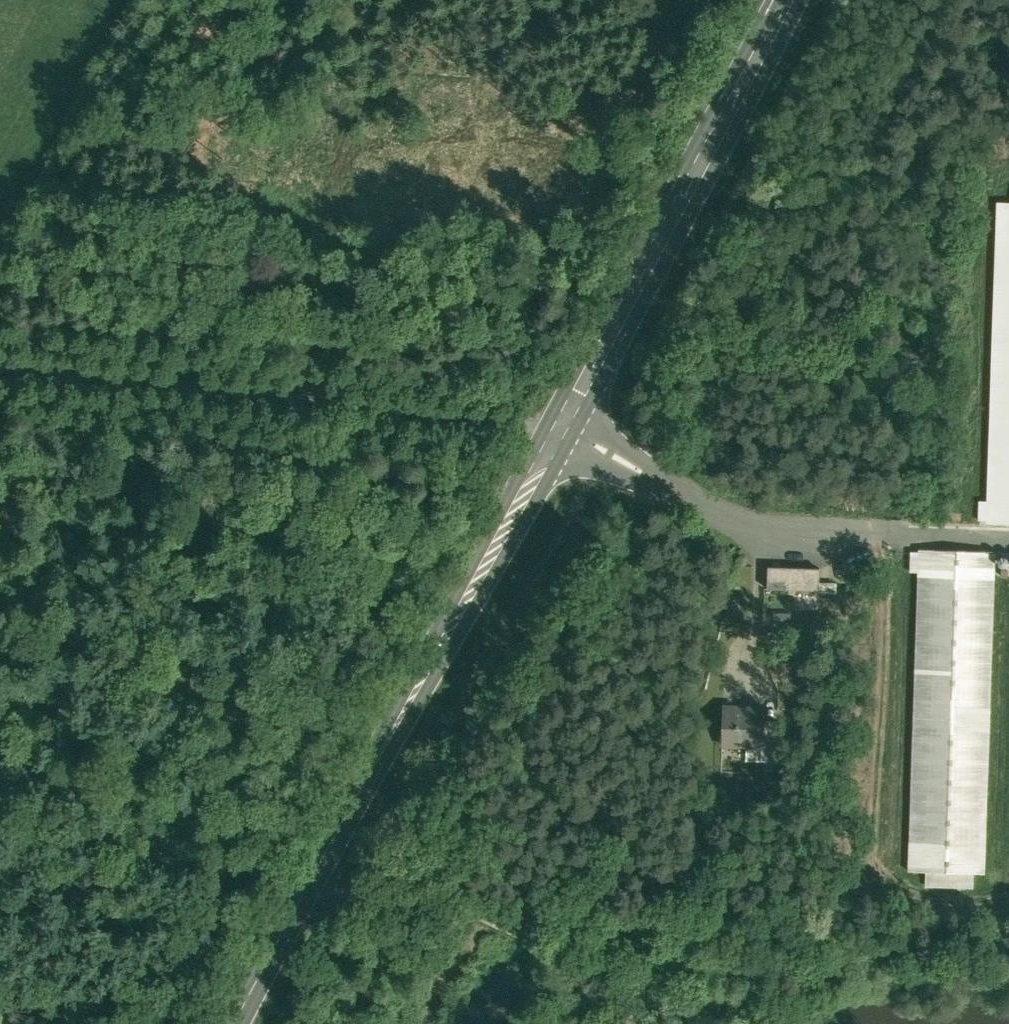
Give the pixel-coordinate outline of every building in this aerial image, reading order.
[(994,186),(984,483),(976,483),(975,506),(1008,508),(1008,187),(994,186)] [(917,551),(907,858),(983,860),(994,536),(910,534),(910,551),(917,551)] [(821,567),(768,565),(767,588),(794,589),(820,590),(821,567)] [(764,709),(727,707),(725,749),(763,751),(764,723),(764,709)] [(780,724),(764,723),(763,751),(763,764),(779,764),(780,724)]
